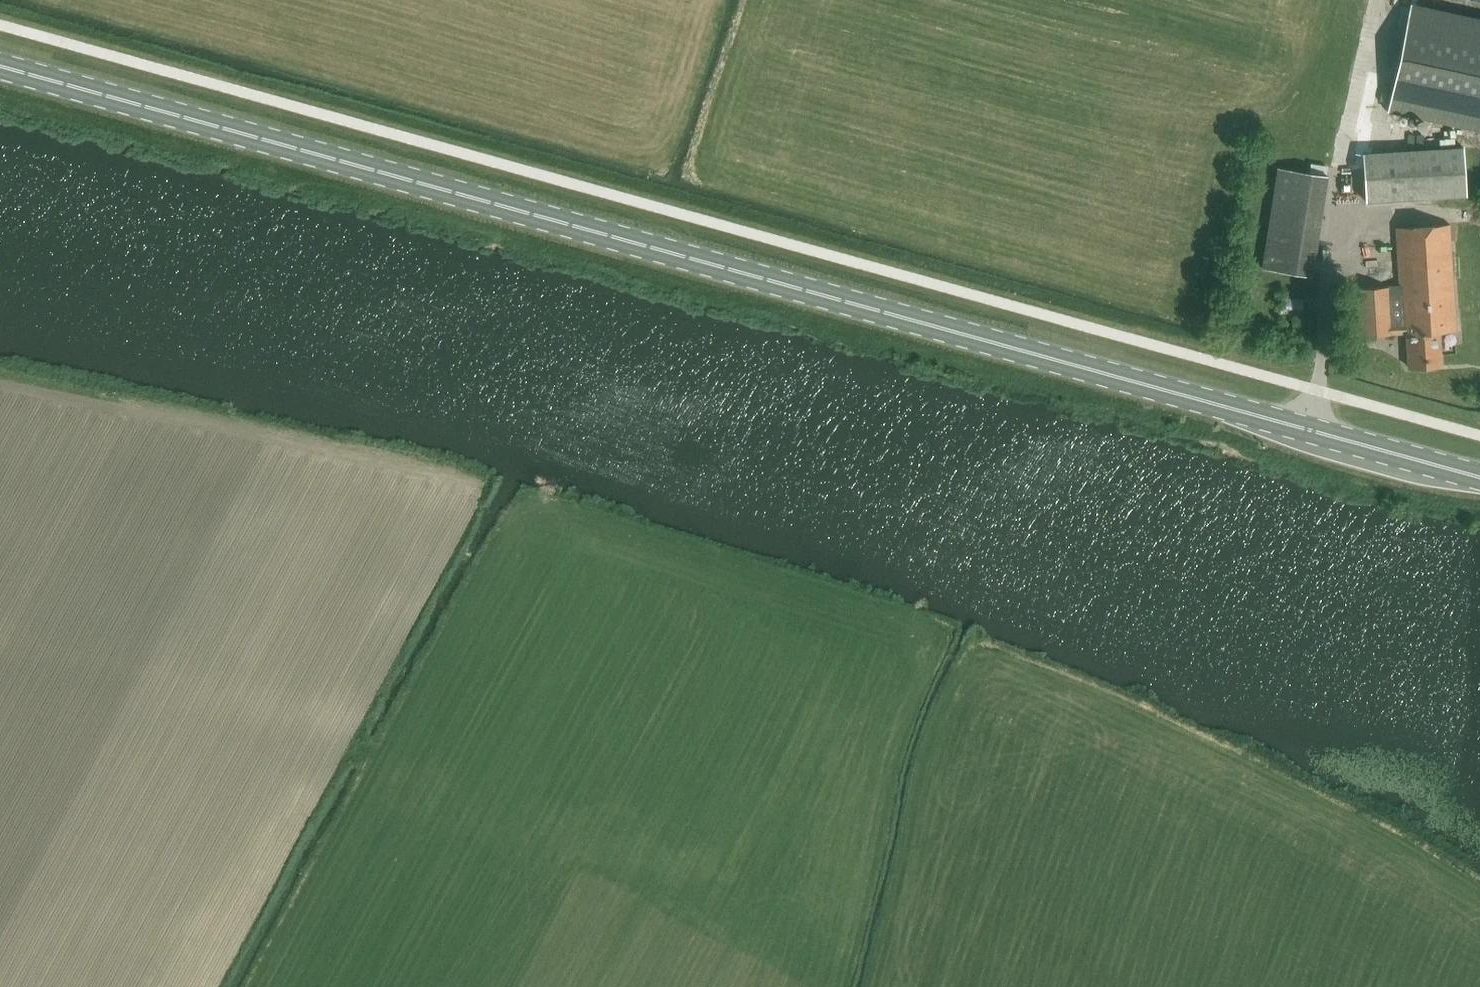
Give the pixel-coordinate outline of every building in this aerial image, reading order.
[(1411,9),(1390,107),(1479,126),(1479,24),(1411,9)] [(1365,202),(1466,195),(1463,147),(1362,154),(1365,202)] [(1261,269),(1310,276),(1326,175),(1277,168),(1261,269)] [(1438,332),(1455,331),(1449,224),(1395,227),(1399,286),(1354,288),(1357,337),(1406,334),(1408,368),(1440,366),(1438,332)] [(1301,315),(1302,298),(1281,297),(1279,313),(1301,315)]
